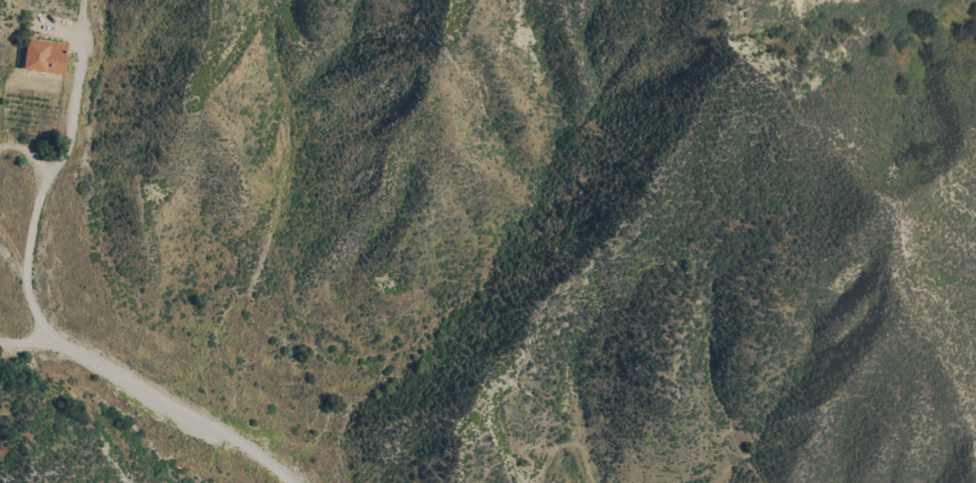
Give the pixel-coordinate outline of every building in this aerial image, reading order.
[(23,68),(27,39),(46,42),(46,41),(67,44),(63,74),(23,68)]
